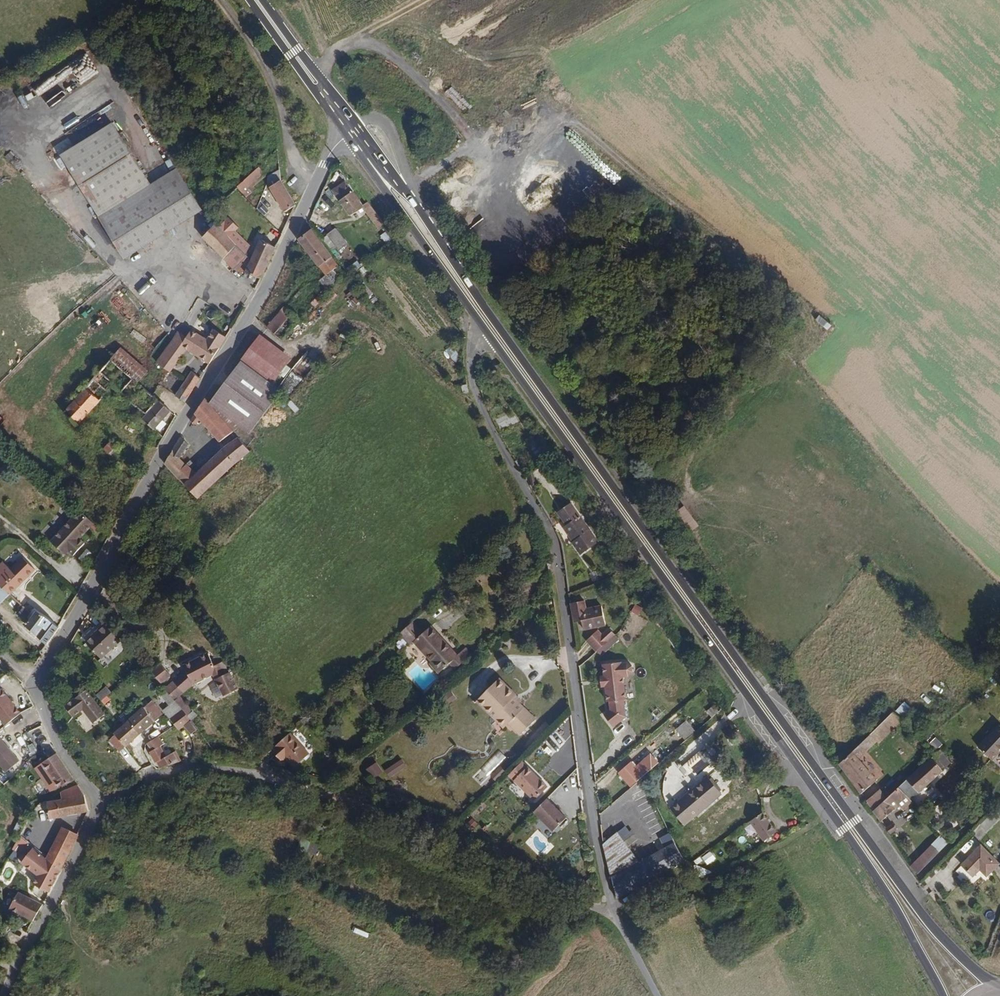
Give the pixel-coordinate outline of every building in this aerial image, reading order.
[(14,99),(27,118),(97,73),(84,53),(14,99)] [(59,154),(97,217),(151,185),(113,122),(59,154)] [(316,159),(316,138),(308,138),(309,159),(316,159)] [(267,177),(258,168),(252,173),(260,182),(267,177)] [(123,259),(203,211),(178,169),(151,185),(97,217),(123,259)] [(256,186),(260,182),(252,173),(237,186),(247,197),(257,188),(256,186)] [(339,200),(353,190),(345,180),(332,190),(339,200)] [(269,188),(283,213),(295,206),(280,181),(269,188)] [(362,209),(378,230),(386,224),(370,202),(364,206),(353,190),(339,200),(351,216),(362,209)] [(235,230),(238,227),(228,217),(218,228),(244,253),(251,246),(235,230)] [(202,238),(236,270),(248,257),(244,253),(218,228),(215,225),(202,238)] [(340,269),(309,231),(297,242),(329,279),(340,269)] [(346,248),(334,233),(326,240),(338,255),(346,248)] [(275,248),(259,240),(250,258),(249,260),(248,263),(244,272),(260,279),(275,248)] [(276,333),(289,317),(280,310),(267,326),(276,333)] [(192,339),(185,349),(208,364),(225,338),(213,329),(206,339),(191,329),(186,335),(192,339)] [(192,339),(186,335),(178,330),(172,338),(156,362),(170,372),(185,349),(192,339)] [(291,359),(258,335),(240,360),(273,384),(291,359)] [(149,372),(123,349),(113,360),(139,383),(149,372)] [(76,424),(112,384),(147,414),(159,401),(154,396),(139,383),(113,360),(87,387),(83,384),(79,389),(83,392),(63,414),(76,424)] [(250,432),(281,390),(273,384),(240,360),(209,403),(250,432)] [(187,399),(201,376),(193,371),(179,393),(187,399)] [(163,385),(149,372),(139,383),(154,396),(163,385)] [(232,436),(203,400),(189,421),(196,429),(201,425),(220,448),(232,436)] [(156,429),(170,411),(161,402),(146,421),(156,429)] [(181,455),(189,445),(180,436),(173,449),(181,455)] [(197,499),(235,464),(250,452),(237,437),(223,448),(195,472),(179,458),(181,455),(173,449),(164,465),(197,499)] [(146,465),(113,439),(105,450),(138,479),(146,465)] [(67,556),(96,526),(79,510),(50,540),(67,556)] [(683,519),(692,529),(697,524),(688,514),(683,519)] [(577,555),(595,542),(577,516),(565,524),(574,537),(568,542),(577,555)] [(0,567),(0,583),(6,589),(14,580),(0,567)] [(51,617),(32,606),(30,608),(19,599),(12,607),(27,624),(26,626),(46,642),(58,624),(51,617)] [(607,626),(605,616),(587,619),(584,601),(571,604),(576,632),(607,626)] [(642,608),(636,605),(632,611),(639,615),(642,608)] [(100,652),(120,634),(106,617),(86,634),(100,652)] [(457,656),(430,626),(414,640),(433,662),(430,665),(438,673),(449,663),(457,656)] [(594,649),(608,639),(600,629),(587,639),(594,649)] [(457,656),(449,663),(455,670),(474,653),(468,646),(457,656)] [(220,671),(215,659),(210,661),(205,649),(180,659),(181,662),(187,677),(209,669),(211,675),(220,671)] [(624,714),(622,697),(624,697),(622,674),(628,674),(632,670),(631,664),(627,661),(621,661),(621,660),(603,661),(603,673),(600,674),(600,684),(604,683),(606,699),(608,699),(609,707),(603,712),(611,724),(624,714)] [(187,677),(181,662),(167,674),(177,687),(187,677)] [(215,679),(223,697),(238,690),(230,672),(215,679)] [(4,674),(0,678),(0,690),(0,691),(4,687),(8,692),(15,685),(4,674)] [(177,687),(167,674),(158,682),(161,687),(168,695),(169,693),(177,687)] [(536,719),(521,704),(516,699),(519,696),(511,688),(501,677),(478,699),(488,709),(497,719),(502,715),(509,723),(520,734),(536,719)] [(169,693),(168,695),(161,687),(150,698),(165,717),(179,705),(175,700),(169,693)] [(93,724),(99,719),(80,693),(64,705),(74,718),(83,711),(93,724)] [(188,705),(180,696),(175,700),(179,705),(183,710),(188,705)] [(157,715),(145,701),(139,707),(150,720),(157,715)] [(914,710),(905,701),(896,709),(905,719),(914,710)] [(176,729),(189,718),(187,714),(183,710),(179,705),(165,717),(176,729)] [(187,714),(192,710),(188,705),(183,710),(187,714)] [(125,744),(150,720),(139,707),(117,728),(121,733),(115,738),(123,746),(127,751),(130,749),(125,744)] [(974,717),(969,710),(961,717),(966,724),(974,717)] [(879,744),(902,722),(892,712),(838,764),(860,794),(876,779),(860,759),(877,742),(879,744)] [(509,723),(502,715),(497,719),(505,727),(509,723)] [(683,734),(693,726),(685,715),(674,723),(683,734)] [(999,735),(999,721),(994,715),(973,738),(985,750),(999,735)] [(190,720),(183,726),(190,734),(197,729),(190,720)] [(121,733),(117,728),(111,733),(115,738),(121,733)] [(309,753),(290,732),(271,750),(277,756),(281,753),(285,757),(294,767),(309,753)] [(123,746),(115,738),(111,733),(104,740),(115,753),(123,746)] [(164,756),(159,747),(162,745),(157,736),(145,742),(150,750),(147,752),(153,762),(164,756)] [(0,743),(0,767),(4,771),(15,761),(0,743)] [(921,789),(953,759),(944,749),(934,758),(931,754),(909,775),(921,789)] [(69,778),(53,750),(39,758),(54,784),(69,778)] [(629,783),(657,759),(650,751),(636,762),(634,764),(629,758),(617,768),(629,783)] [(389,777),(407,768),(403,759),(385,768),(389,777)] [(547,788),(540,781),(539,781),(536,777),(523,763),(510,776),(534,801),(547,788)] [(687,821),(723,790),(709,773),(673,805),(687,821)] [(921,789),(909,775),(901,782),(914,797),(921,789)] [(882,817),(895,805),(899,809),(914,797),(901,782),(887,795),(874,806),(882,817)] [(88,809),(86,796),(74,786),(59,791),(60,797),(43,800),(46,817),(85,812),(88,809)] [(874,806),(887,795),(881,788),(869,798),(874,806)] [(568,816),(549,797),(536,809),(555,829),(568,816)] [(741,819),(731,804),(723,810),(733,826),(741,820),(741,819)] [(765,839),(777,830),(763,811),(751,820),(765,839)] [(985,833),(999,817),(994,812),(980,828),(985,833)] [(44,843),(27,830),(31,820),(25,820),(18,835),(38,850),(44,843)] [(60,867),(77,830),(62,822),(46,856),(60,867)] [(629,847),(625,843),(631,836),(635,839),(641,834),(629,822),(603,848),(607,862),(629,847)] [(903,830),(897,822),(889,827),(895,836),(903,830)] [(939,851),(945,845),(939,838),(933,844),(939,851)] [(643,861),(629,847),(607,862),(617,897),(687,855),(677,839),(643,861)] [(918,873),(939,851),(933,844),(912,866),(918,873)] [(999,865),(980,844),(959,866),(972,878),(979,871),(987,878),(999,865)] [(48,891),(60,867),(46,856),(32,882),(48,891)] [(42,902),(18,890),(9,908),(33,919),(42,902)]
